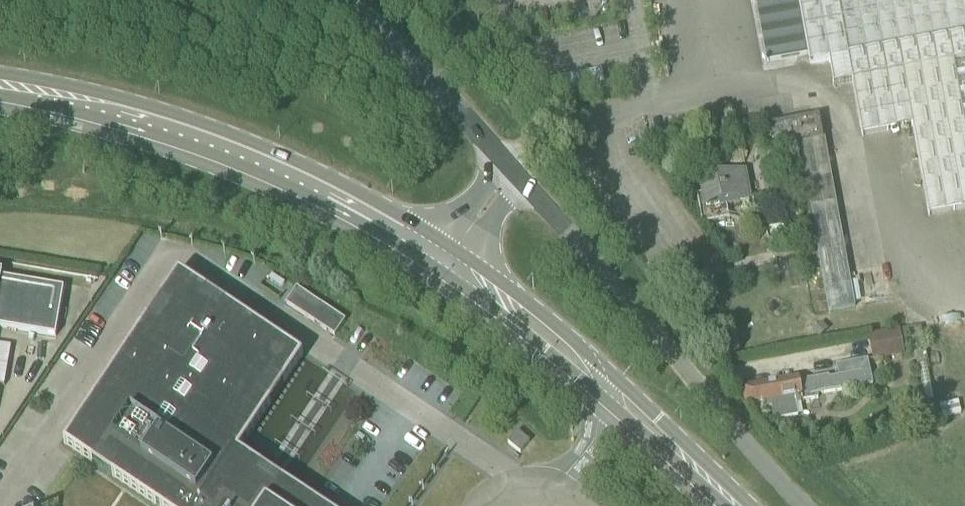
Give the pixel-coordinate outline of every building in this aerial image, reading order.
[(767,62),(807,55),(809,65),(829,61),(833,86),(852,83),(862,136),(912,127),(928,216),(964,210),(964,0),(756,0),(767,62)] [(823,139),(819,117),(798,121),(802,147),(800,149),(829,312),(856,307),(841,229),(824,139),(823,139)] [(802,147),(798,121),(760,127),(764,151),(799,145),(800,149),(802,147)] [(729,221),(727,207),(750,203),(744,171),(701,180),(709,224),(729,221)] [(312,499),(274,473),(240,450),(303,354),(179,271),(63,444),(75,452),(156,505),(323,505),(312,499)] [(56,337),(64,289),(2,278),(2,273),(0,272),(0,327),(56,337)] [(286,305),(335,336),(346,320),(297,288),(286,305)] [(900,327),(867,333),(872,358),(905,352),(900,327)] [(7,383),(11,343),(0,342),(0,383),(7,383)] [(829,377),(800,382),(800,379),(743,390),(747,406),(763,403),(764,410),(772,408),(775,422),(800,418),(797,403),(818,399),(818,395),(873,385),(868,360),(837,365),(839,377),(829,379),(829,377)] [(935,407),(923,410),(926,422),(938,419),(935,407)] [(907,420),(912,422),(917,419),(919,414),(916,409),(911,408),(906,410),(905,415),(907,420)] [(520,454),(530,443),(517,432),(508,444),(520,454)]
